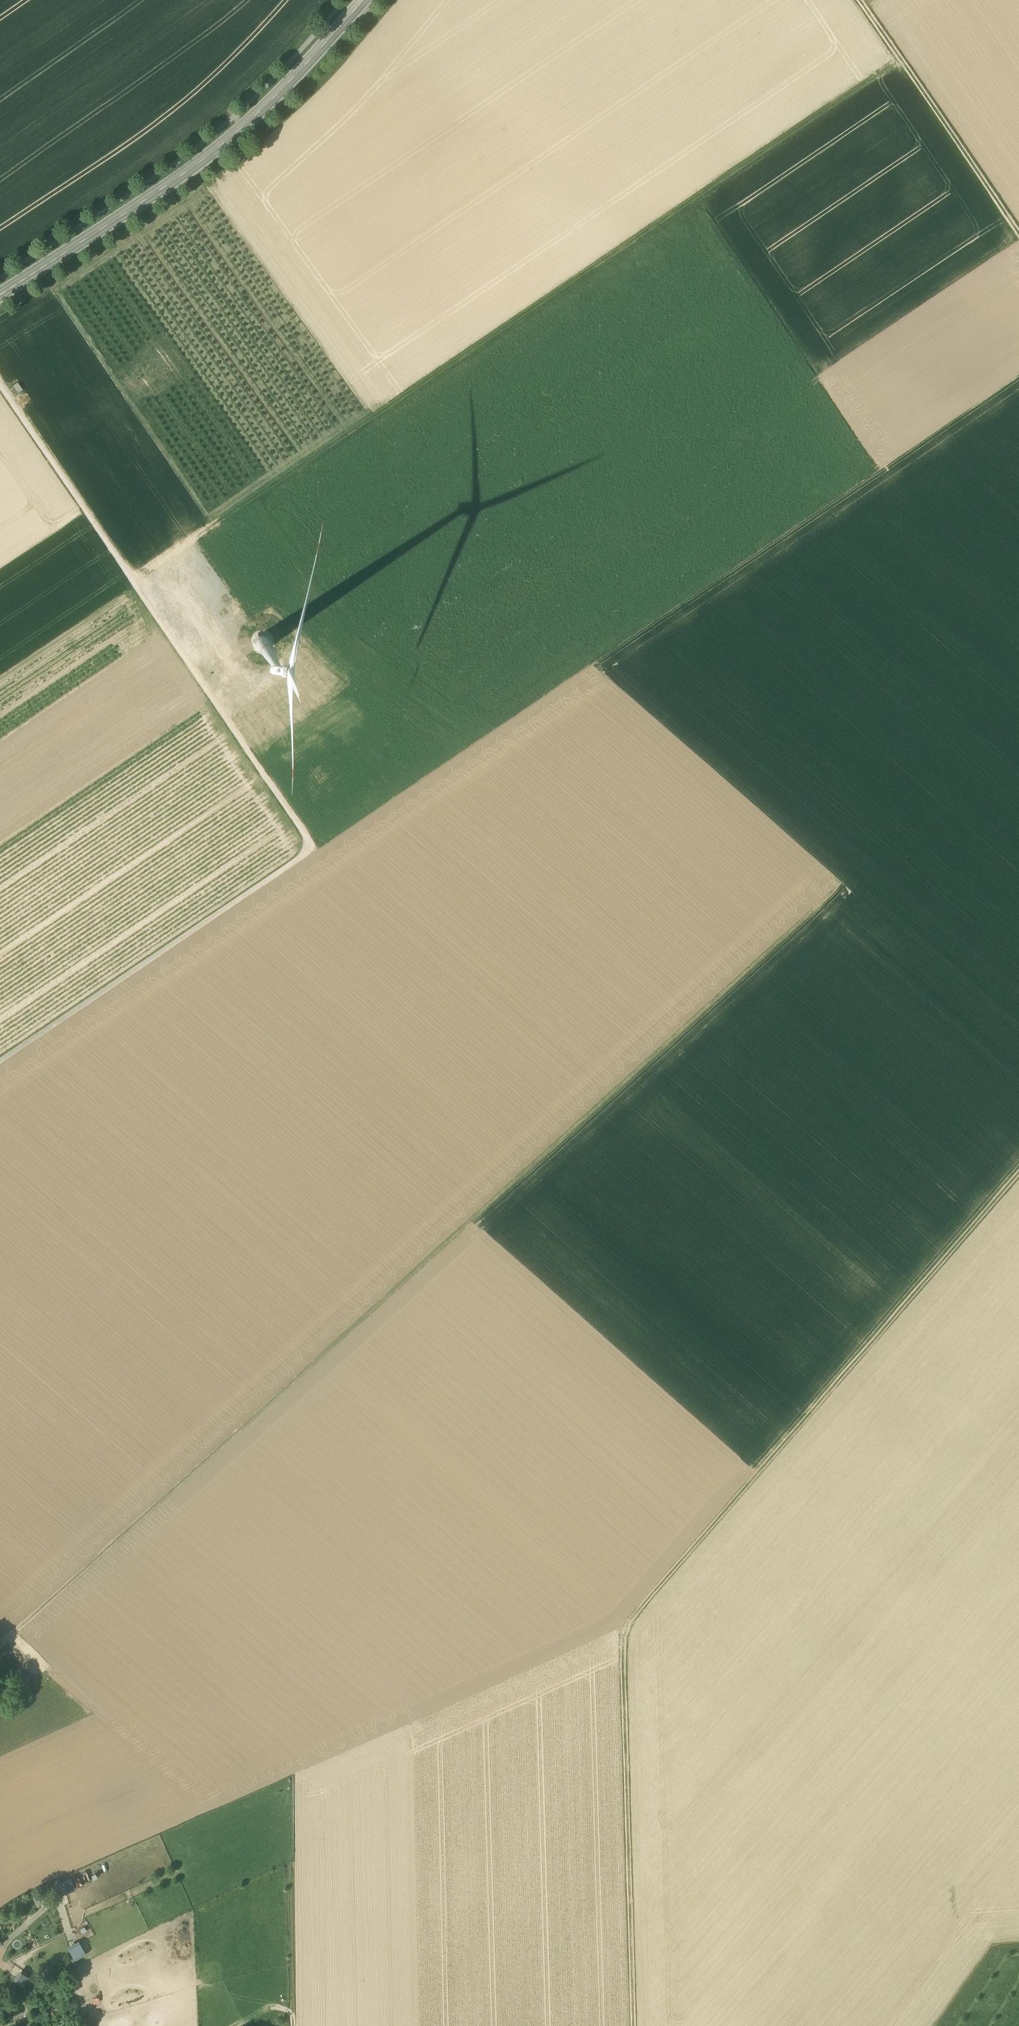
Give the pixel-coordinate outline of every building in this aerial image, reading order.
[(22,390),(17,383),(12,386),(17,393),(22,390)] [(70,1878),(63,1881),(68,1893),(75,1890),(70,1878)] [(57,1898),(68,1893),(63,1881),(51,1886),(57,1898)] [(47,1892),(32,1898),(36,1908),(51,1902),(47,1892)] [(79,1942),(68,1948),(75,1960),(86,1955),(79,1942)] [(29,1979),(18,1972),(12,1980),(23,1987),(29,1979)]
